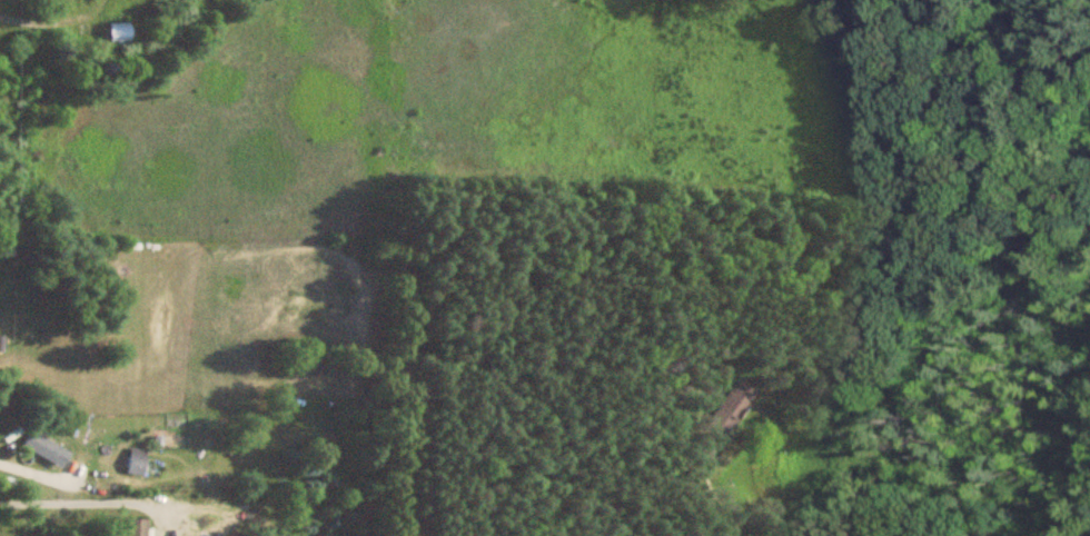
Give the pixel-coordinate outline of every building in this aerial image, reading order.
[(111,42),(133,42),(133,24),(111,24),(111,42)] [(722,439),(753,395),(734,382),(703,425),(722,439)] [(23,447),(62,469),(71,453),(31,432),(23,447)] [(128,473),(144,476),(149,451),(133,448),(128,473)] [(148,520),(128,520),(128,535),(148,535),(148,520)]
